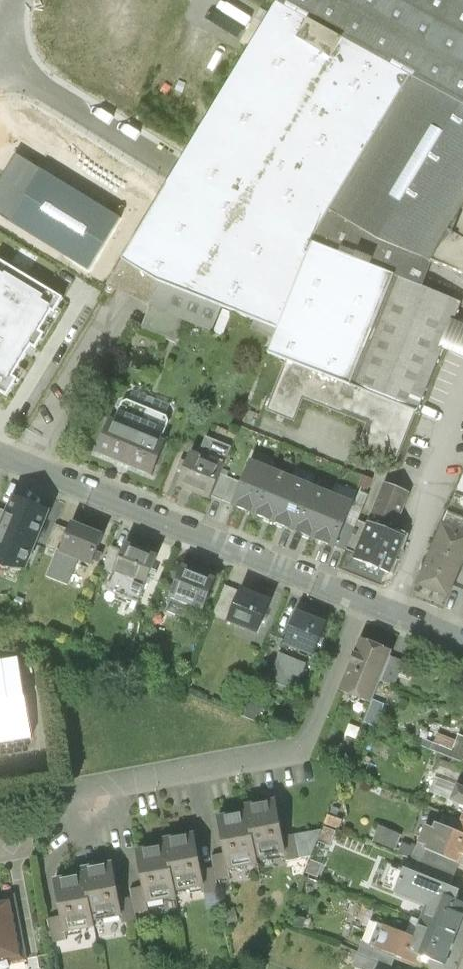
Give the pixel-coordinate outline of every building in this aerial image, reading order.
[(171,0),(84,0),(66,31),(83,41),(71,61),(122,93),(176,3),(171,0)] [(462,106),(462,0),(283,0),(279,6),(409,76),(462,106)] [(311,243),(331,211),(409,76),(279,6),(277,5),(105,291),(113,295),(116,288),(151,301),(149,306),(223,336),(233,312),(254,320),(251,328),(275,338),(268,354),(287,361),(417,413),(442,349),(454,322),(461,303),(423,288),(371,266),(373,260),(343,248),(340,254),(311,243)] [(409,76),(331,211),(380,242),(433,262),(462,274),(462,106),(409,76)] [(16,155),(0,181),(0,216),(89,271),(121,219),(16,155)] [(371,266),(423,288),(433,262),(380,242),(331,211),(311,243),(340,254),(343,248),(373,260),(371,266)] [(7,396),(17,380),(12,377),(31,347),(35,349),(44,334),(40,331),(52,312),(54,313),(63,299),(0,261),(0,392),(7,396)] [(454,322),(442,349),(462,357),(462,326),(454,322)] [(417,413),(287,361),(267,411),(295,422),(304,400),(367,424),(358,447),(396,463),(417,413)] [(110,420),(97,453),(152,476),(166,443),(162,441),(169,422),(166,417),(128,401),(122,403),(115,421),(110,420)] [(182,474),(177,486),(211,499),(212,497),(221,474),(232,448),(207,438),(199,456),(191,453),(187,463),(181,460),(176,471),(182,474)] [(272,472),(252,463),(243,484),(234,506),(255,514),(272,472)] [(292,480),(272,472),(255,514),(274,522),(292,480)] [(221,474),(212,497),(223,501),(232,479),(221,474)] [(232,479),(223,501),(234,506),(243,484),(232,479)] [(312,488),(292,480),(274,522),(294,530),(312,488)] [(314,539),(331,496),(312,488),(294,530),(314,539)] [(385,488),(356,559),(389,573),(396,558),(401,560),(404,552),(399,550),(404,538),(392,533),(407,498),(385,488)] [(444,524),(462,532),(462,497),(457,494),(444,524)] [(352,504),(331,496),(314,539),(334,547),(343,525),(352,504)] [(47,513),(13,499),(8,513),(1,530),(35,544),(47,513)] [(104,536),(72,523),(69,530),(61,551),(57,549),(56,552),(45,579),(68,588),(77,565),(90,570),(104,536)] [(61,551),(69,530),(55,524),(46,547),(56,552),(57,549),(61,551)] [(419,584),(448,596),(462,559),(462,532),(444,524),(419,584)] [(343,525),(334,547),(346,551),(355,529),(343,525)] [(158,556),(126,544),(123,551),(114,574),(106,593),(138,606),(158,556)] [(114,574),(123,551),(111,546),(102,569),(114,574)] [(176,587),(182,572),(171,567),(165,583),(176,587)] [(202,576),(184,568),(182,572),(176,587),(171,600),(201,612),(216,576),(204,571),(202,576)] [(228,622),(240,592),(225,585),(212,616),(228,622)] [(270,603),(240,592),(228,622),(258,635),(270,603)] [(328,625),(297,613),(284,647),(315,659),(328,625)] [(393,652),(361,639),(340,693),(371,706),(381,681),(391,657),(393,652)] [(306,664),(280,654),(270,681),(295,691),(306,664)] [(405,663),(391,657),(381,681),(395,687),(405,663)] [(0,661),(0,743),(32,738),(19,658),(0,661)] [(265,702),(251,697),(243,716),(254,720),(256,716),(259,717),(265,702)] [(296,729),(284,724),(281,732),(293,737),(296,729)] [(438,734),(434,743),(448,749),(445,757),(461,763),(462,758),(462,753),(461,752),(462,749),(462,745),(438,734)] [(439,760),(435,773),(460,782),(462,774),(462,769),(439,760)] [(458,787),(451,803),(462,808),(462,789),(458,787)] [(276,802),(246,807),(247,812),(256,864),(286,859),(283,839),(276,802)] [(256,864),(247,812),(217,818),(224,856),(227,874),(257,868),(256,864)] [(460,820),(455,832),(436,825),(433,831),(426,829),(419,845),(428,849),(427,852),(460,865),(462,866),(462,822),(460,820)] [(373,844),(413,861),(419,845),(403,843),(404,837),(378,827),(373,844)] [(164,841),(165,846),(174,895),(204,890),(201,872),(194,835),(164,841)] [(295,836),(283,839),(286,859),(287,863),(300,861),(295,836)] [(454,877),(460,865),(427,852),(428,849),(419,845),(413,861),(419,863),(454,877)] [(165,846),(137,852),(144,889),(147,906),(176,901),(174,895),(165,846)] [(211,858),(213,870),(216,883),(228,881),(227,874),(224,856),(211,858)] [(399,870),(413,876),(418,866),(403,860),(399,870)] [(454,877),(419,863),(418,866),(413,876),(449,890),(454,877)] [(111,865),(83,870),(84,875),(93,925),(121,920),(118,902),(111,865)] [(213,870),(201,872),(204,890),(205,897),(218,895),(216,883),(213,870)] [(93,925),(84,875),(54,881),(61,918),(65,937),(95,932),(93,925)] [(147,906),(144,889),(131,891),(133,899),(136,915),(149,913),(147,906)] [(462,915),(462,904),(432,892),(430,897),(420,921),(456,935),(462,915)] [(420,921),(430,897),(424,895),(422,900),(416,897),(408,916),(420,921)] [(0,899),(0,968),(8,968),(10,965),(28,962),(15,896),(0,899)] [(133,899),(118,902),(121,920),(123,927),(138,924),(136,915),(133,899)] [(238,921),(236,913),(226,915),(227,923),(238,921)] [(65,937),(61,918),(47,921),(52,945),(66,942),(65,937)] [(456,935),(420,921),(414,937),(371,920),(362,943),(397,957),(418,965),(421,957),(444,965),(456,935)] [(397,957),(362,943),(357,955),(392,968),(397,957)] [(357,955),(352,967),(357,968),(392,968),(357,955)]
